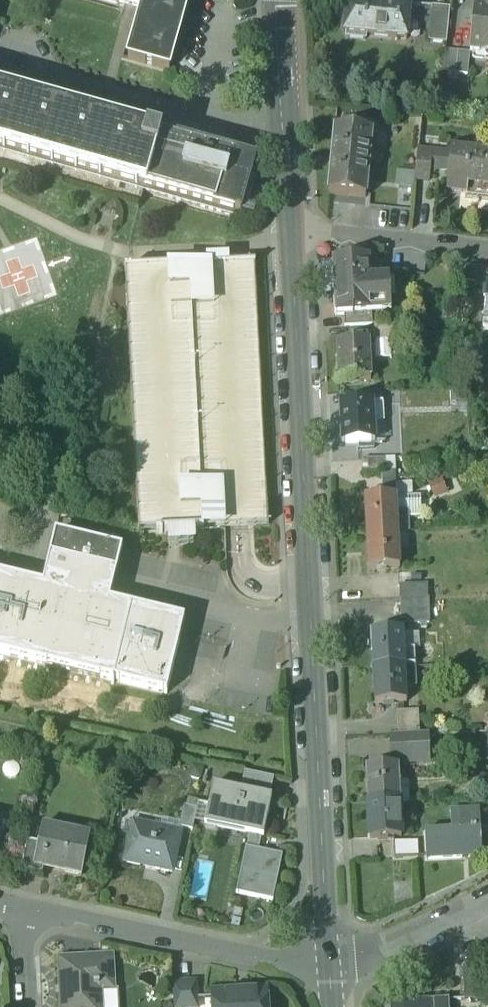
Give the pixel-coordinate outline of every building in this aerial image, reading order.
[(118,2),(143,9),(128,60),(170,72),(190,0),(118,0),(118,2)] [(349,0),(348,11),(347,11),(345,24),(346,25),(345,35),(348,36),(348,39),(367,41),(367,37),(407,41),(411,6),(349,0)] [(487,5),(486,9),(475,8),(471,53),(487,55),(487,5)] [(451,9),(433,8),(430,43),(447,45),(451,9)] [(471,53),(447,51),(444,74),(469,76),(471,53)] [(241,216),(255,164),(0,92),(0,148),(241,216)] [(371,134),(335,131),(329,196),(365,199),(371,134)] [(432,153),(418,152),(415,181),(429,183),(432,153)] [(452,152),(448,193),(466,194),(467,195),(468,189),(487,191),(487,156),(452,152)] [(397,186),(413,188),(414,172),(399,171),(397,186)] [(468,189),(467,195),(466,194),(465,200),(487,202),(487,191),(468,189)] [(369,260),(332,262),(335,316),(344,316),(371,314),(391,313),(389,278),(370,279),(369,260)] [(152,270),(125,271),(125,272),(139,533),(157,532),(157,533),(178,532),(224,530),(232,530),(243,529),(270,528),(257,265),(228,266),(152,270)] [(371,314),(344,316),(344,327),(371,326),(371,314)] [(402,324),(373,326),(374,344),(403,342),(402,324)] [(368,344),(336,346),(339,383),(371,381),(368,344)] [(380,393),(356,394),(356,405),(380,404),(380,393)] [(356,405),(340,406),(342,445),(374,444),(373,412),(383,411),(382,404),(356,405)] [(395,459),(363,460),(363,474),(383,473),(394,472),(396,472),(395,459)] [(394,472),(383,473),(384,499),(395,498),(394,472)] [(420,497),(396,498),(398,533),(408,533),(408,532),(409,532),(408,518),(421,518),(420,497)] [(384,499),(365,500),(366,535),(398,533),(396,498),(384,499)] [(398,533),(366,535),(368,572),(400,571),(398,533)] [(99,570),(117,574),(123,552),(57,536),(51,558),(99,570)] [(51,558),(49,567),(44,587),(0,576),(0,653),(169,695),(187,622),(110,603),(115,583),(117,574),(51,558)] [(428,585),(400,586),(400,600),(428,599),(428,585)] [(428,599),(400,600),(401,625),(429,624),(428,599)] [(405,636),(372,638),(373,670),(406,668),(405,636)] [(406,668),(373,670),(375,709),(408,707),(406,668)] [(418,715),(396,716),(398,738),(420,737),(418,715)] [(398,738),(391,739),(392,767),(428,765),(427,737),(398,738)] [(398,771),(367,773),(369,807),(400,805),(398,771)] [(273,779),(245,773),(241,794),(269,801),(273,779)] [(269,801),(241,794),(241,796),(214,790),(206,826),(249,836),(246,851),(257,854),(269,801)] [(400,805),(369,807),(372,844),(402,842),(400,805)] [(197,812),(184,809),(179,830),(193,833),(197,812)] [(458,836),(424,838),(426,865),(481,862),(478,814),(457,815),(458,836)] [(180,836),(140,827),(137,840),(131,839),(125,864),(171,875),(180,836)] [(71,835),(69,843),(42,838),(41,845),(35,874),(44,875),(45,870),(83,878),(91,839),(71,835)] [(41,845),(28,842),(22,871),(35,874),(41,845)] [(417,847),(394,848),(395,863),(418,861),(417,847)] [(246,851),(236,895),(271,903),(281,859),(257,854),(246,851)] [(60,960),(63,1006),(114,1006),(112,958),(60,960)] [(477,970),(463,971),(465,1005),(479,1004),(477,970)] [(174,984),(175,1006),(198,1006),(197,983),(174,984)] [(214,994),(214,1006),(267,1006),(266,991),(214,994)]
